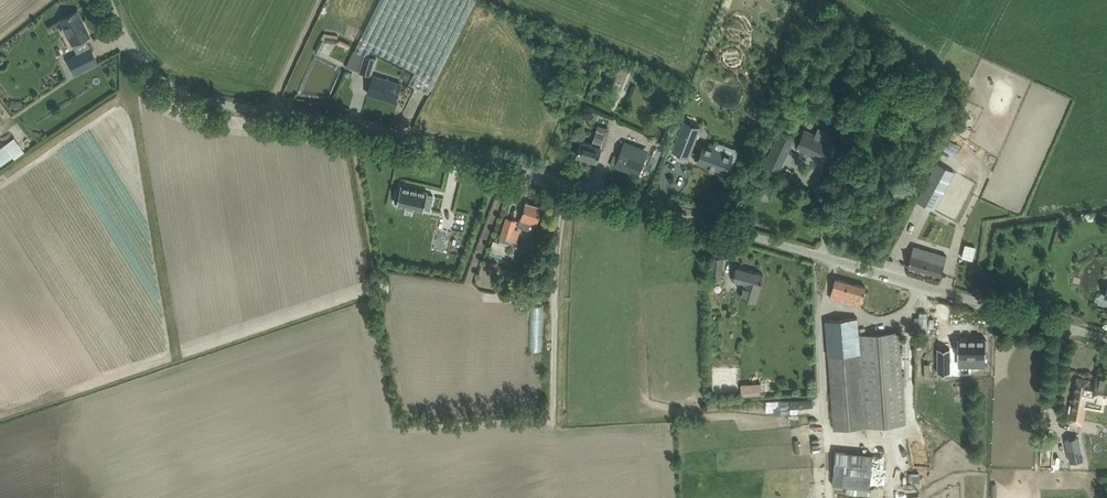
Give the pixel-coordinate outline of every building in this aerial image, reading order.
[(354,51),(354,50),(346,67),(371,74),(374,64),(376,56),(368,54),(371,49),(415,71),(409,83),(428,93),(474,0),(380,0),(354,51)] [(67,15),(59,19),(63,27),(62,27),(61,29),(64,35),(66,35),(67,35),(71,44),(89,35),(77,10),(67,15)] [(345,16),(340,26),(345,28),(349,18),(345,16)] [(321,38),(315,51),(319,53),(325,40),(326,40),(326,41),(337,43),(338,38),(338,35),(323,33),(321,38)] [(340,39),(338,43),(348,48),(350,44),(340,39)] [(90,47),(80,52),(66,59),(74,75),(98,63),(90,47)] [(373,75),(368,93),(396,102),(401,83),(373,75)] [(669,150),(683,156),(698,121),(684,115),(669,150)] [(581,140),(580,145),(577,155),(597,161),(605,133),(596,130),(592,144),(581,140)] [(831,144),(805,131),(797,147),(823,159),(831,144)] [(781,132),(766,164),(778,170),(793,137),(781,132)] [(31,146),(23,134),(0,150),(9,162),(31,146)] [(619,156),(614,154),(611,165),(639,175),(647,153),(623,144),(619,156)] [(730,164),(709,155),(698,150),(689,171),(721,185),(730,164)] [(986,239),(1005,164),(976,157),(965,202),(979,206),(972,235),(986,239)] [(937,162),(916,200),(934,210),(955,171),(937,162)] [(432,210),(435,192),(406,186),(403,204),(432,210)] [(517,226),(534,231),(542,206),(527,202),(521,219),(520,218),(517,226)] [(498,257),(501,248),(500,247),(501,243),(509,246),(517,221),(506,217),(501,235),(495,233),(491,245),(492,246),(489,254),(498,257)] [(715,244),(714,255),(715,255),(721,256),(722,245),(716,244),(715,244)] [(914,245),(908,265),(941,275),(946,255),(914,245)] [(712,256),(711,267),(710,281),(721,281),(723,257),(712,256)] [(756,301),(763,274),(736,266),(733,279),(745,283),(741,297),(756,301)] [(973,293),(978,274),(964,270),(959,289),(973,293)] [(860,306),(863,297),(866,286),(835,278),(830,297),(860,306)] [(547,347),(547,302),(538,302),(538,347),(547,347)] [(825,320),(834,429),(905,423),(898,330),(858,334),(857,316),(825,320)] [(986,354),(987,335),(958,334),(958,353),(959,353),(971,353),(971,362),(985,363),(985,354),(986,354)] [(938,372),(950,372),(950,348),(938,348),(938,372)] [(1106,380),(1106,378),(1097,376),(1096,382),(1088,381),(1089,379),(1078,377),(1070,422),(1083,425),(1087,400),(1106,403),(1106,380)] [(769,379),(749,379),(749,390),(770,390),(769,379)] [(818,404),(818,395),(798,395),(798,404),(818,404)] [(1080,431),(1081,441),(1090,440),(1089,430),(1080,431)] [(1079,437),(1065,439),(1070,462),(1083,459),(1079,437)] [(870,488),(869,488),(873,454),(836,450),(833,484),(836,485),(835,491),(870,495),(870,488)] [(925,484),(910,483),(910,497),(925,497),(925,484)]
